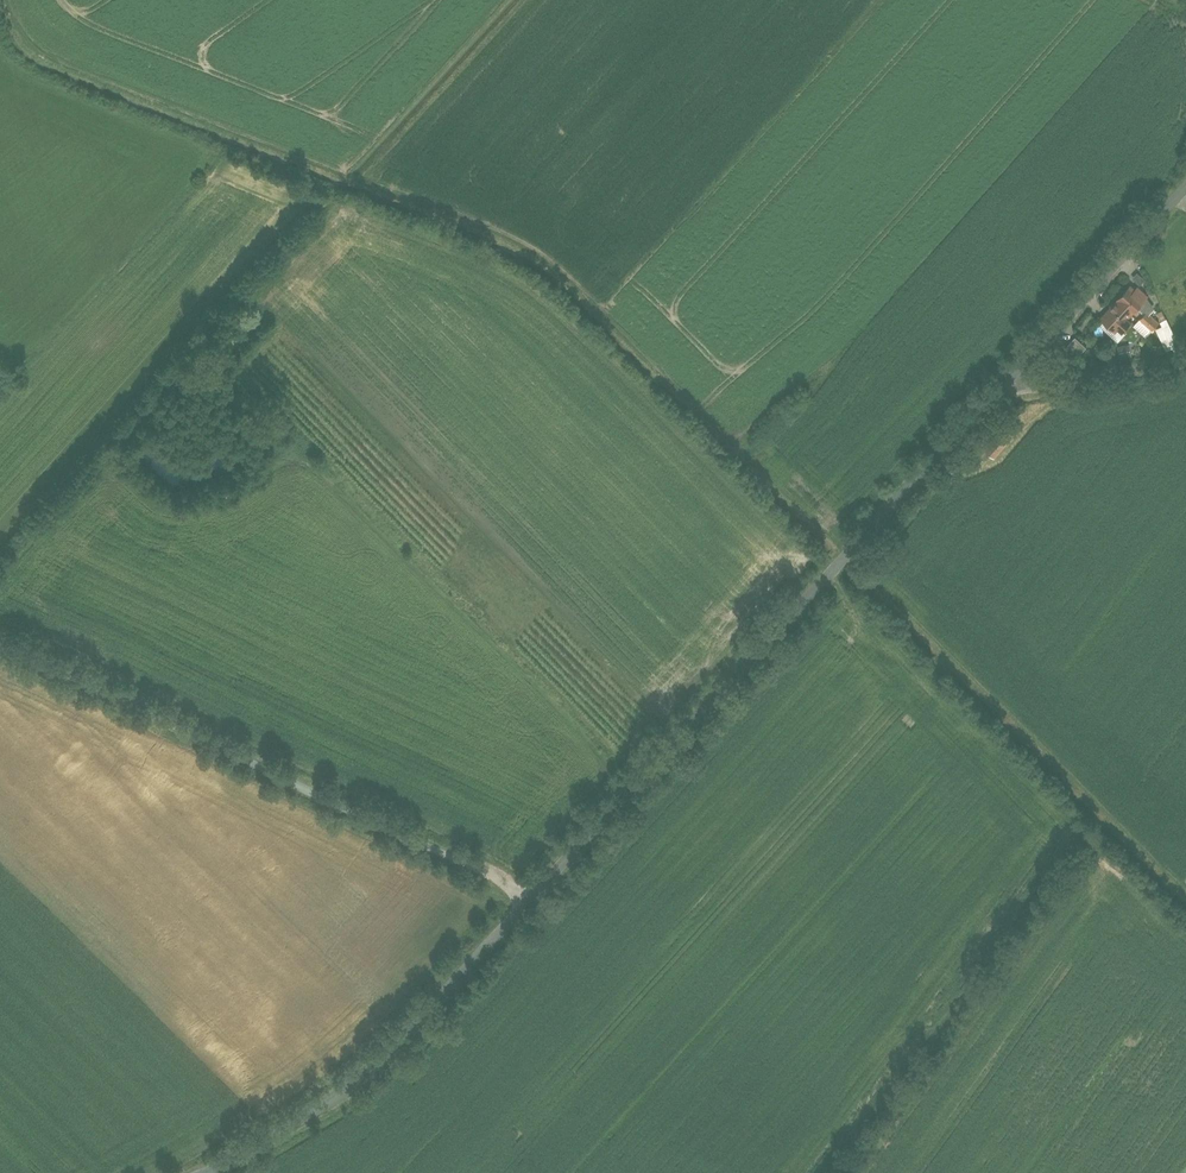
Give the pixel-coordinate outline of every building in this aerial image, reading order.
[(1112,308),(1104,318),(1120,332),(1123,328),(1128,332),(1137,321),(1132,317),(1138,310),(1139,311),(1149,299),(1148,298),(1150,296),(1134,282),(1122,296),(1124,298),(1114,310),(1112,308)] [(1149,310),(1142,319),(1155,329),(1161,321),(1149,310)] [(1182,347),(1170,318),(1162,322),(1164,328),(1159,330),(1167,348),(1174,345),(1176,350),(1182,347)] [(1090,347),(1078,337),(1072,344),(1084,355),(1090,347)]
